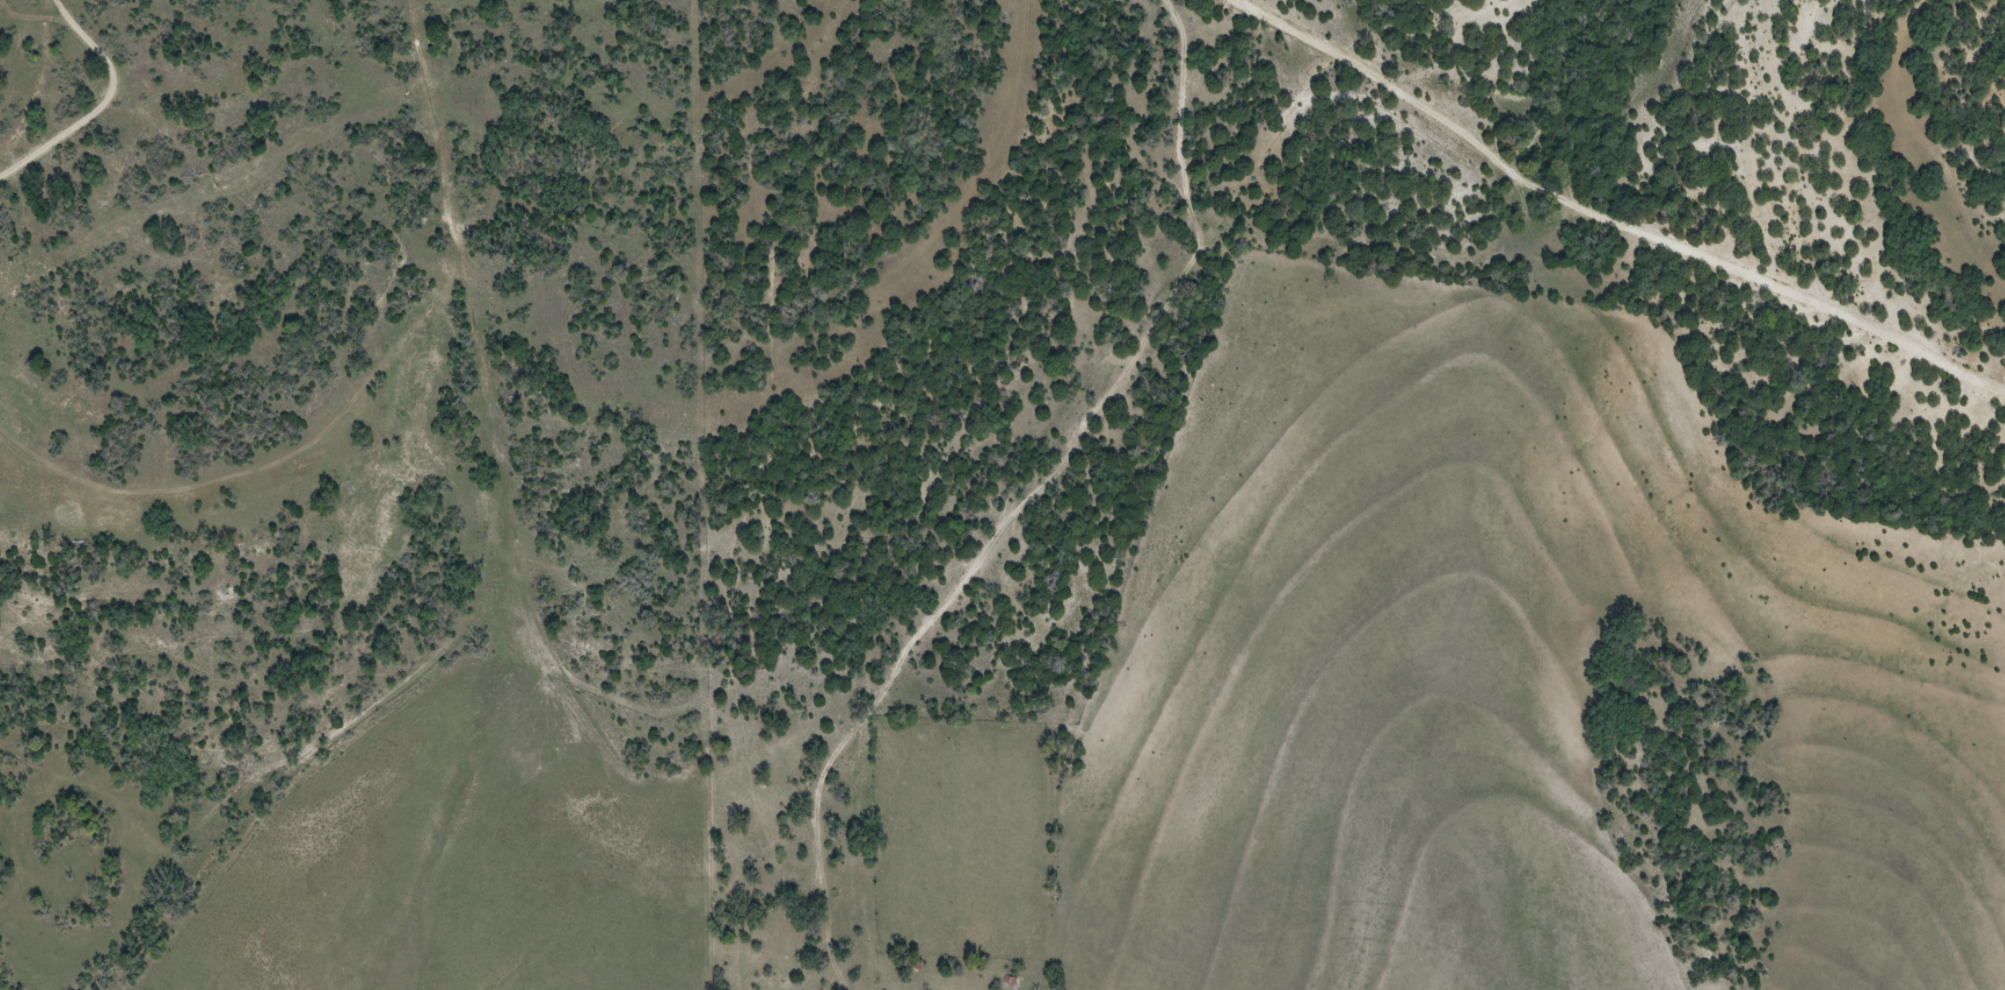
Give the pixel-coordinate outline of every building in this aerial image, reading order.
[(910,969),(921,969),(922,961),(910,961),(910,969)] [(1020,989),(1020,978),(1006,977),(1005,988),(1020,989)]
